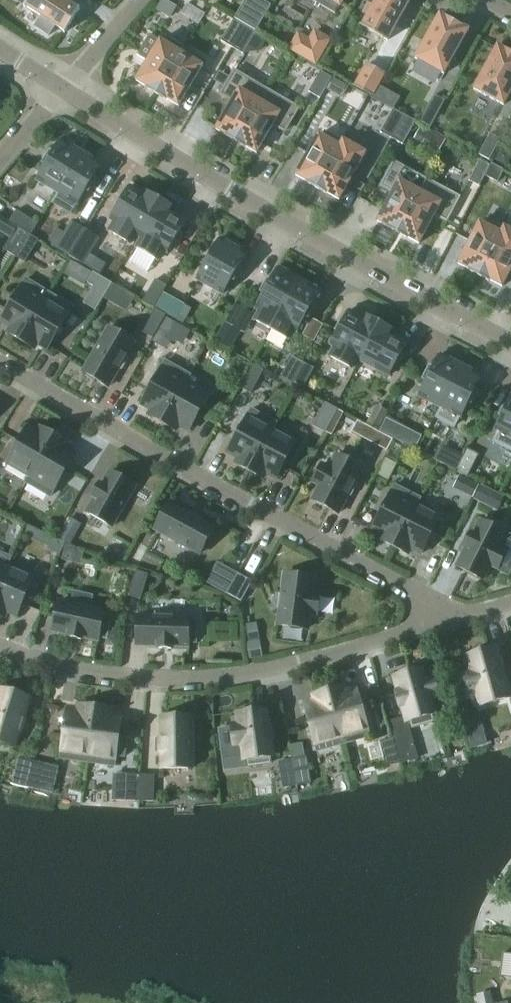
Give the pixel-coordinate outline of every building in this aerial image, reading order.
[(26,4),(26,3),(24,7),(25,8),(26,7),(41,17),(35,27),(48,36),(55,26),(64,31),(63,32),(64,33),(80,9),(79,8),(78,10),(63,0),(29,0),(26,4)] [(157,9),(169,17),(175,7),(163,0),(157,9)] [(234,19),(245,25),(256,31),(271,5),(262,0),(245,0),(234,19)] [(362,27),(387,41),(410,0),(372,0),(365,13),(369,15),(362,27)] [(417,60),(441,73),(441,74),(443,75),(445,73),(444,72),(454,56),(455,55),(454,55),(457,50),(458,49),(457,49),(467,32),(467,33),(468,30),(466,29),(462,27),(460,26),(447,19),(448,19),(445,17),(445,18),(442,16),(442,15),(439,14),(438,17),(439,17),(416,57),(415,59),(417,60)] [(221,41),(232,48),(245,25),(234,19),(221,41)] [(245,25),(232,48),(243,54),(256,32),(256,31),(245,25)] [(289,49),(315,64),(329,40),(315,32),(309,41),(298,34),(289,49)] [(148,89),(157,95),(181,53),(179,52),(181,48),(181,47),(167,39),(166,39),(164,43),(160,41),(136,81),(148,88),(148,89)] [(497,46),(497,48),(475,88),(474,89),(475,90),(476,90),(484,95),(485,96),(485,95),(492,99),(493,100),(493,99),(502,104),(501,104),(503,105),(504,104),(504,103),(510,90),(510,54),(505,50),(503,49),(499,47),(497,46)] [(181,53),(157,95),(165,100),(166,99),(178,107),(203,66),(199,64),(201,60),(201,59),(187,51),(186,51),(184,55),(181,53)] [(384,75),(366,65),(355,86),(372,96),(384,75)] [(233,137),(237,140),(266,90),(234,71),(220,94),(232,101),(216,130),(227,136),(227,137),(232,140),(233,137)] [(321,72),(309,92),(319,98),(331,78),(321,72)] [(327,90),(341,97),(348,85),(334,78),(327,90)] [(266,90),(237,140),(241,142),(240,144),(245,147),(256,153),(273,125),(285,132),(298,109),(266,90)] [(445,101),(434,95),(419,124),(429,129),(445,101)] [(380,133),(391,139),(404,116),(393,110),(380,133)] [(404,116),(391,139),(402,145),(415,122),(404,116)] [(438,152),(445,140),(421,126),(414,139),(438,152)] [(308,184),(317,189),(343,141),(343,140),(342,142),(339,140),(325,133),(322,137),(318,135),(295,176),(308,183),(308,184)] [(500,140),(490,134),(478,155),(489,161),(500,140)] [(37,180),(57,193),(82,152),(69,144),(68,145),(61,140),(52,155),(50,153),(43,165),(45,166),(37,180)] [(343,141),(317,189),(326,194),(326,193),(339,200),(365,153),(343,141)] [(82,152),(57,193),(59,194),(53,203),(70,213),(76,204),(77,205),(86,191),(88,192),(95,181),(93,179),(101,165),(94,160),(82,152)] [(468,181),(479,187),(490,166),(479,160),(468,181)] [(395,228),(399,231),(426,180),(393,162),(381,186),(393,193),(377,222),(389,228),(388,228),(393,231),(395,228)] [(491,165),(490,166),(485,176),(497,183),(503,171),(491,165)] [(426,180),(399,231),(403,233),(402,235),(407,238),(419,244),(434,215),(446,221),(459,198),(426,180)] [(136,235),(138,236),(160,200),(144,191),(142,194),(130,186),(110,220),(113,222),(108,231),(130,244),(136,235)] [(160,200),(138,236),(141,238),(136,247),(158,260),(163,251),(167,253),(186,220),(174,212),(175,209),(160,200)] [(16,211),(9,222),(31,235),(37,224),(16,211)] [(479,276),(488,281),(489,280),(502,287),(510,269),(510,215),(504,228),(479,276)] [(479,222),(457,264),(470,271),(479,276),(504,228),(504,227),(503,229),(500,227),(486,220),(483,224),(479,222)] [(56,248),(69,257),(85,231),(71,223),(56,248)] [(3,250),(14,257),(28,234),(17,227),(3,250)] [(85,231),(69,257),(83,265),(99,239),(85,231)] [(28,234),(14,257),(25,263),(39,240),(28,234)] [(196,279),(223,295),(231,280),(233,281),(240,270),(238,268),(246,254),(241,251),(243,248),(226,239),(224,242),(219,239),(196,279)] [(253,320),(271,330),(299,279),(286,271),(286,272),(278,268),(270,282),(268,281),(261,293),(263,294),(255,309),(259,311),(253,320)] [(83,304),(95,311),(111,283),(93,273),(87,283),(93,287),(83,304)] [(20,341),(49,293),(25,279),(22,286),(22,285),(0,322),(13,330),(11,334),(7,332),(7,333),(20,341)] [(299,279),(271,330),(288,339),(293,330),(297,332),(305,317),(307,319),(314,307),(311,305),(319,291),(312,287),(312,286),(299,279)] [(166,286),(155,280),(142,302),(154,308),(166,286)] [(49,293),(20,341),(34,349),(35,348),(31,346),(34,342),(47,350),(69,314),(73,308),(49,293)] [(164,294),(155,307),(172,317),(180,303),(164,294)] [(141,332),(152,339),(165,316),(154,309),(141,332)] [(357,359),(359,360),(379,323),(363,315),(362,318),(349,311),(330,345),(334,347),(329,356),(352,369),(357,359)] [(167,317),(162,326),(177,334),(181,325),(167,317)] [(313,341),(322,325),(311,319),(302,335),(313,341)] [(379,323),(359,360),(389,376),(407,342),(394,335),(395,332),(379,323)] [(239,332),(225,324),(216,341),(230,348),(239,332)] [(121,370),(129,358),(126,356),(134,343),(109,328),(83,372),(108,387),(119,369),(121,370)] [(418,396),(439,407),(461,365),(448,358),(447,359),(440,355),(432,369),(430,368),(423,380),(426,381),(418,396)] [(279,379),(291,385),(303,363),(291,357),(279,379)] [(148,415),(162,423),(189,375),(165,362),(162,368),(141,405),(155,412),(152,416),(149,414),(148,415)] [(303,363),(291,385),(302,391),(314,369),(303,363)] [(239,388),(250,394),(263,371),(252,365),(239,388)] [(461,365),(439,407),(441,408),(436,418),(454,427),(458,417),(460,418),(468,403),(470,404),(476,392),(474,391),(482,376),(474,373),(474,372),(461,365)] [(189,375),(162,423),(176,431),(176,430),(173,428),(175,424),(189,431),(209,394),(186,381),(190,375),(189,375)] [(494,430),(498,432),(493,442),(510,451),(510,396),(494,430)] [(312,426),(325,433),(337,410),(325,403),(312,426)] [(387,412),(376,406),(367,424),(377,430),(387,412)] [(235,464),(249,471),(275,422),(251,409),(248,416),(247,416),(227,453),(241,460),(239,464),(235,462),(235,464)] [(275,422),(249,471),(263,479),(263,478),(260,476),(262,471),(276,479),(296,442),(272,429),(276,423),(275,422)] [(26,483),(54,435),(41,427),(40,428),(44,430),(41,434),(28,427),(6,463),(29,476),(26,483)] [(379,431),(373,442),(388,450),(394,439),(379,431)] [(54,435),(26,483),(50,497),(54,491),(75,454),(62,446),(64,442),(68,444),(68,443),(54,435)] [(440,447),(433,460),(456,471),(462,458),(440,447)] [(456,471),(467,477),(478,455),(467,449),(462,458),(456,471)] [(312,482),(319,486),(312,500),(338,514),(348,495),(350,497),(357,484),(354,482),(362,468),(336,454),(328,468),(321,465),(312,482)] [(377,476),(387,481),(396,464),(386,458),(377,476)] [(86,512),(112,527),(135,486),(109,471),(101,486),(99,484),(92,497),(94,498),(86,512)] [(459,477),(454,487),(472,496),(477,486),(459,477)] [(379,540),(393,547),(419,498),(394,486),(391,492),(372,530),(386,537),(384,541),(380,539),(379,540)] [(476,498),(496,509),(502,498),(481,487),(476,498)] [(419,498),(393,547),(408,555),(408,554),(405,552),(407,547),(421,554),(440,517),(416,505),(419,498)] [(187,514),(168,504),(154,529),(200,554),(214,528),(200,521),(201,518),(189,511),(187,514)] [(48,519),(43,530),(56,536),(61,526),(48,519)] [(69,519),(59,536),(70,543),(80,525),(69,519)] [(507,574),(510,567),(510,536),(506,534),(480,521),(472,535),(470,534),(463,546),(466,548),(456,567),(482,580),(490,565),(497,569),(507,574)] [(53,537),(47,549),(59,555),(66,543),(53,537)] [(64,546),(62,561),(81,564),(84,552),(79,551),(79,549),(64,546)] [(8,567),(0,563),(0,586),(8,567)] [(0,586),(0,616),(4,618),(4,616),(0,615),(2,610),(17,616),(33,578),(8,567),(0,586)] [(238,574),(227,568),(216,588),(227,594),(238,574)] [(128,596),(140,600),(148,575),(136,571),(128,596)] [(252,582),(238,574),(227,594),(241,602),(252,582)] [(281,595),(278,595),(276,609),(279,609),(277,625),(306,629),(308,614),(316,615),(319,595),(311,594),(313,578),(284,574),(281,595)] [(58,602),(52,631),(68,635),(68,638),(82,641),(82,638),(98,641),(99,637),(106,639),(111,617),(103,616),(104,612),(89,609),(71,605),(58,602)] [(189,621),(189,618),(137,616),(136,646),(158,646),(158,649),(172,650),(172,647),(188,647),(188,644),(196,644),(196,622),(189,621)] [(259,640),(246,642),(249,660),(262,658),(259,640)] [(471,672),(463,674),(468,693),(476,690),(481,706),(509,698),(504,682),(507,681),(503,667),(500,668),(494,648),(466,656),(471,672)] [(431,715),(435,714),(430,698),(438,696),(433,677),(425,680),(422,668),(394,676),(398,692),(395,693),(399,707),(402,706),(406,722),(410,721),(412,728),(433,722),(431,715)] [(344,686),(329,691),(343,744),(369,737),(368,730),(357,689),(341,693),(340,689),(344,688),(344,686)] [(372,698),(380,695),(378,687),(370,690),(372,698)] [(13,747),(18,731),(21,732),(25,719),(23,718),(29,698),(1,689),(0,691),(0,743),(13,747)] [(343,744),(329,691),(313,695),(313,696),(317,695),(319,700),(304,704),(315,744),(317,751),(343,744)] [(61,751),(60,759),(87,763),(95,708),(79,706),(79,707),(83,707),(82,712),(67,710),(61,751)] [(95,708),(87,763),(114,767),(115,760),(115,756),(123,757),(127,734),(119,733),(121,718),(110,716),(106,716),(106,711),(111,712),(111,710),(95,708)] [(231,728),(219,730),(223,759),(243,757),(244,760),(247,759),(248,767),(270,764),(269,756),(273,756),(271,740),(274,739),(272,725),(269,726),(266,709),(237,713),(239,725),(231,726),(231,728)] [(158,753),(161,753),(161,769),(191,769),(190,717),(161,718),(161,739),(158,739),(158,753)] [(407,735),(394,739),(400,764),(413,760),(407,735)] [(400,764),(394,739),(380,742),(386,767),(400,764)] [(306,758),(292,760),(297,785),(310,783),(306,758)] [(13,784),(26,787),(32,762),(19,759),(13,784)] [(297,785),(292,760),(279,762),(283,788),(297,785)] [(32,762),(26,787),(40,790),(45,765),(32,762)] [(125,801),(138,801),(139,776),(126,775),(125,801)] [(139,776),(138,801),(152,802),(153,776),(139,776)]
